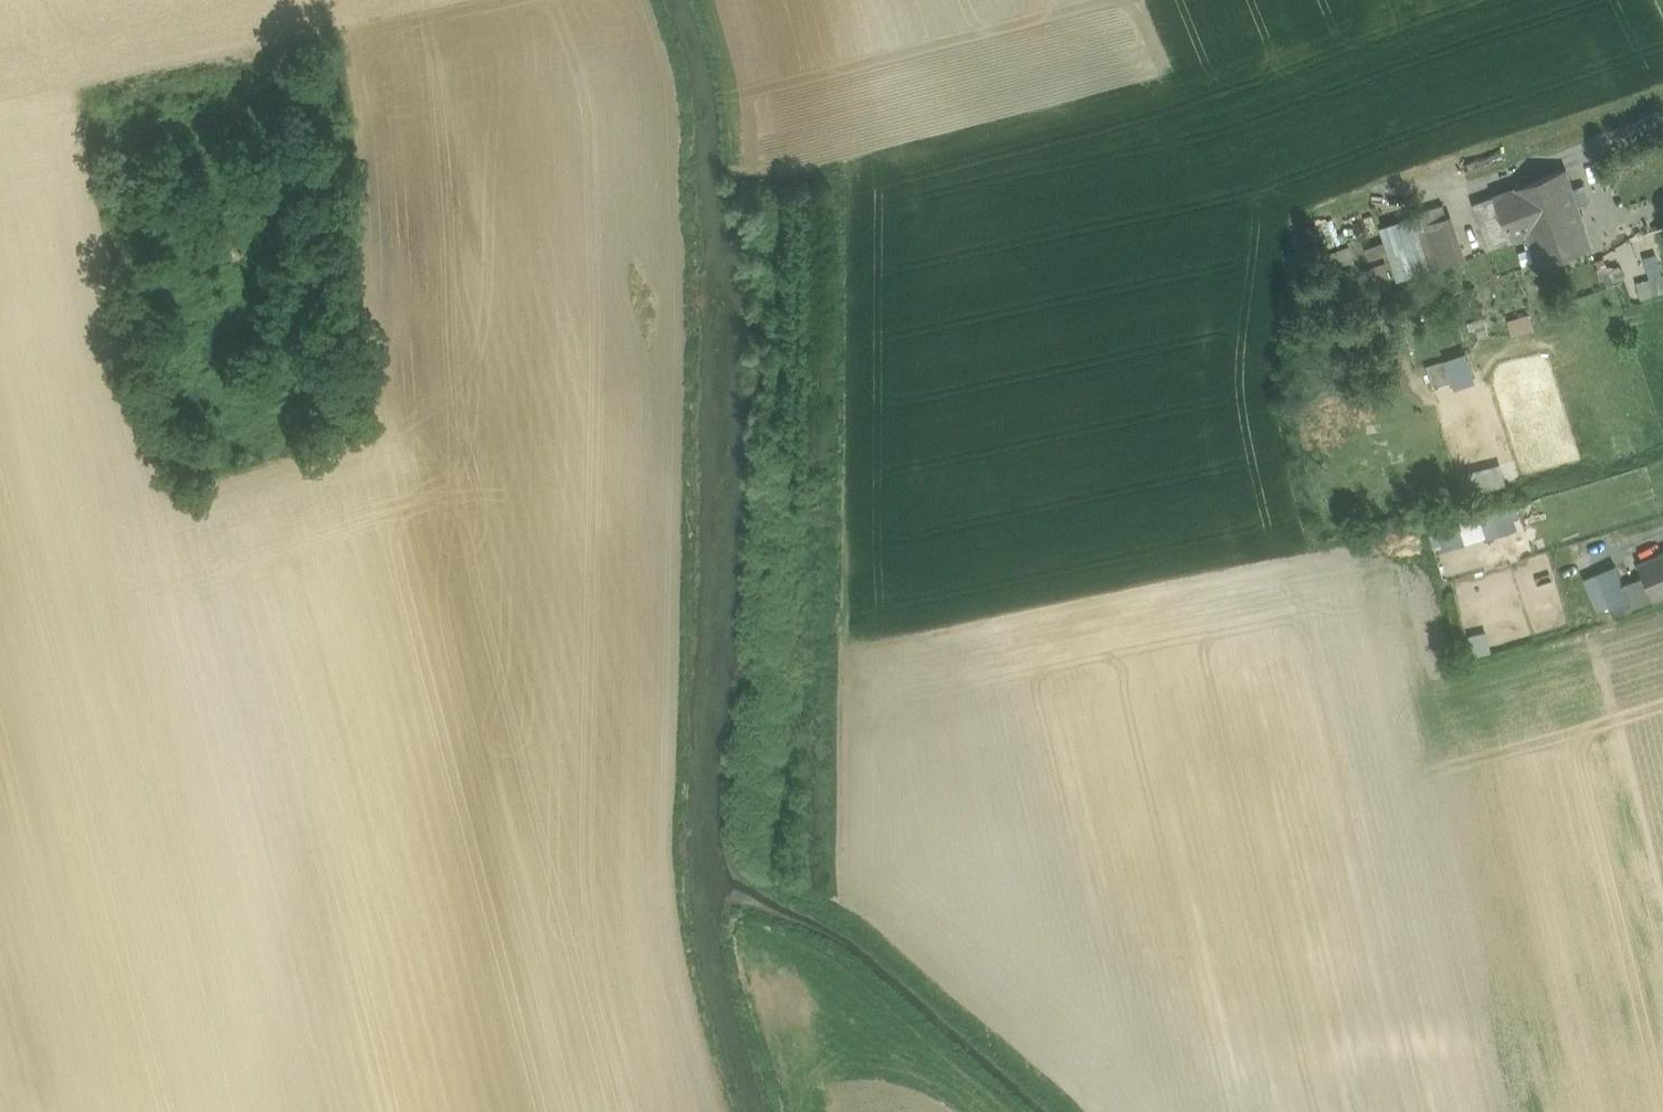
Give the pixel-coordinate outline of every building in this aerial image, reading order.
[(1566,173),(1494,196),(1509,240),(1525,234),(1537,267),(1591,249),(1566,173)] [(1509,240),(1494,196),(1474,203),(1488,246),(1509,240)] [(1437,269),(1462,261),(1443,204),(1419,211),(1420,214),(1425,228),(1437,269)] [(1425,228),(1420,214),(1380,226),(1397,279),(1430,268),(1418,231),(1425,228)] [(1637,280),(1642,296),(1662,289),(1662,273),(1656,251),(1642,256),(1648,277),(1637,280)] [(1365,287),(1391,279),(1387,266),(1362,274),(1365,287)] [(1510,333),(1532,328),(1528,311),(1506,316),(1510,333)] [(1461,349),(1441,356),(1451,384),(1471,376),(1461,349)] [(1428,360),(1431,382),(1445,380),(1442,358),(1428,360)] [(1462,469),(1469,492),(1504,482),(1497,459),(1462,469)] [(1508,506),(1432,528),(1438,548),(1514,526),(1508,506)] [(1638,564),(1643,576),(1653,600),(1662,596),(1662,555),(1638,564)] [(1654,603),(1653,600),(1643,576),(1621,585),(1614,568),(1595,575),(1613,619),(1654,603)]
